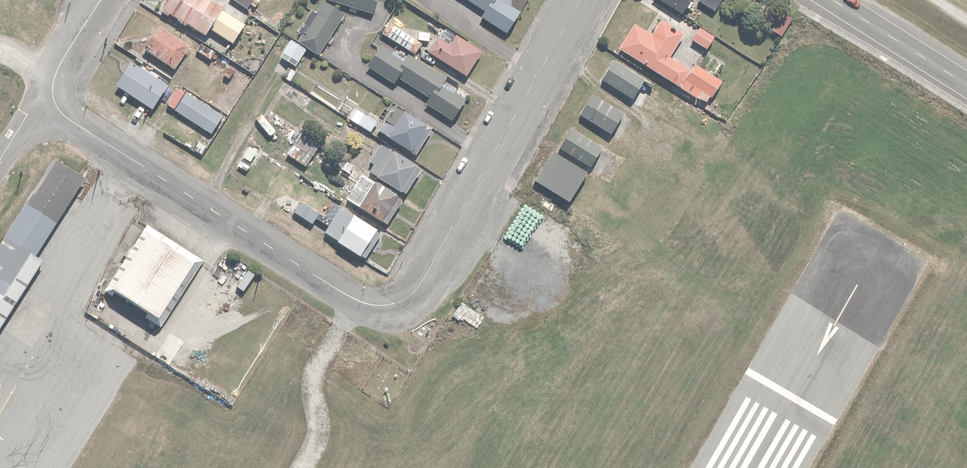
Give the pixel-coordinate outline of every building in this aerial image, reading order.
[(222,7),(211,0),(171,0),(164,12),(203,34),(206,28),(232,43),(244,23),(221,10),(222,7)] [(247,9),(250,5),(255,8),(260,0),(234,0),(247,9)] [(375,0),(327,0),(372,12),(375,0)] [(484,11),(481,16),(507,32),(521,10),(505,0),(467,0),(484,11)] [(681,13),(689,0),(660,0),(681,13)] [(720,0),(698,0),(698,1),(714,10),(720,0)] [(322,1),(296,39),(317,53),(343,14),(322,1)] [(780,35),(791,17),(781,11),(770,28),(780,35)] [(651,34),(632,23),(617,49),(679,84),(688,68),(667,56),(681,32),(659,19),(651,34)] [(412,36),(386,21),(380,32),(416,54),(427,35),(416,29),(412,36)] [(187,46),(158,25),(143,47),(172,68),(187,46)] [(714,35),(697,25),(689,39),(706,49),(714,35)] [(436,36),(426,51),(464,75),(480,50),(454,33),(448,43),(436,36)] [(306,48),(289,38),(278,57),(294,67),(306,48)] [(209,58),(214,50),(201,41),(195,49),(209,58)] [(365,64),(391,81),(394,76),(427,96),(423,101),(451,119),(465,99),(441,84),(445,77),(407,52),(400,62),(375,46),(365,64)] [(612,59),(600,80),(631,99),(644,79),(612,59)] [(150,108),(166,84),(129,60),(114,84),(150,108)] [(678,86),(702,101),(707,93),(711,96),(721,80),(693,63),(678,86)] [(210,133),(221,115),(185,93),(173,110),(210,133)] [(622,111),(592,93),(578,115),(609,133),(622,111)] [(431,128),(391,105),(375,132),(408,151),(410,148),(417,151),(431,128)] [(377,122),(354,106),(346,118),(358,126),(353,133),(363,140),(368,132),(370,133),(377,122)] [(570,128),(558,148),(588,166),(601,147),(570,128)] [(299,131),(297,133),(285,154),(304,165),(311,155),(317,158),(321,152),(317,149),(320,144),(299,131)] [(421,168),(378,144),(368,162),(372,165),(367,173),(406,195),(421,168)] [(585,172),(552,151),(533,180),(567,201),(585,172)] [(0,240),(0,324),(25,287),(42,260),(34,255),(84,178),(53,158),(0,240)] [(402,199),(361,174),(345,200),(387,225),(402,199)] [(381,231),(330,204),(320,224),(325,226),(322,231),(336,239),(334,242),(366,259),(381,231)] [(206,259),(147,221),(104,290),(160,328),(206,259)]
